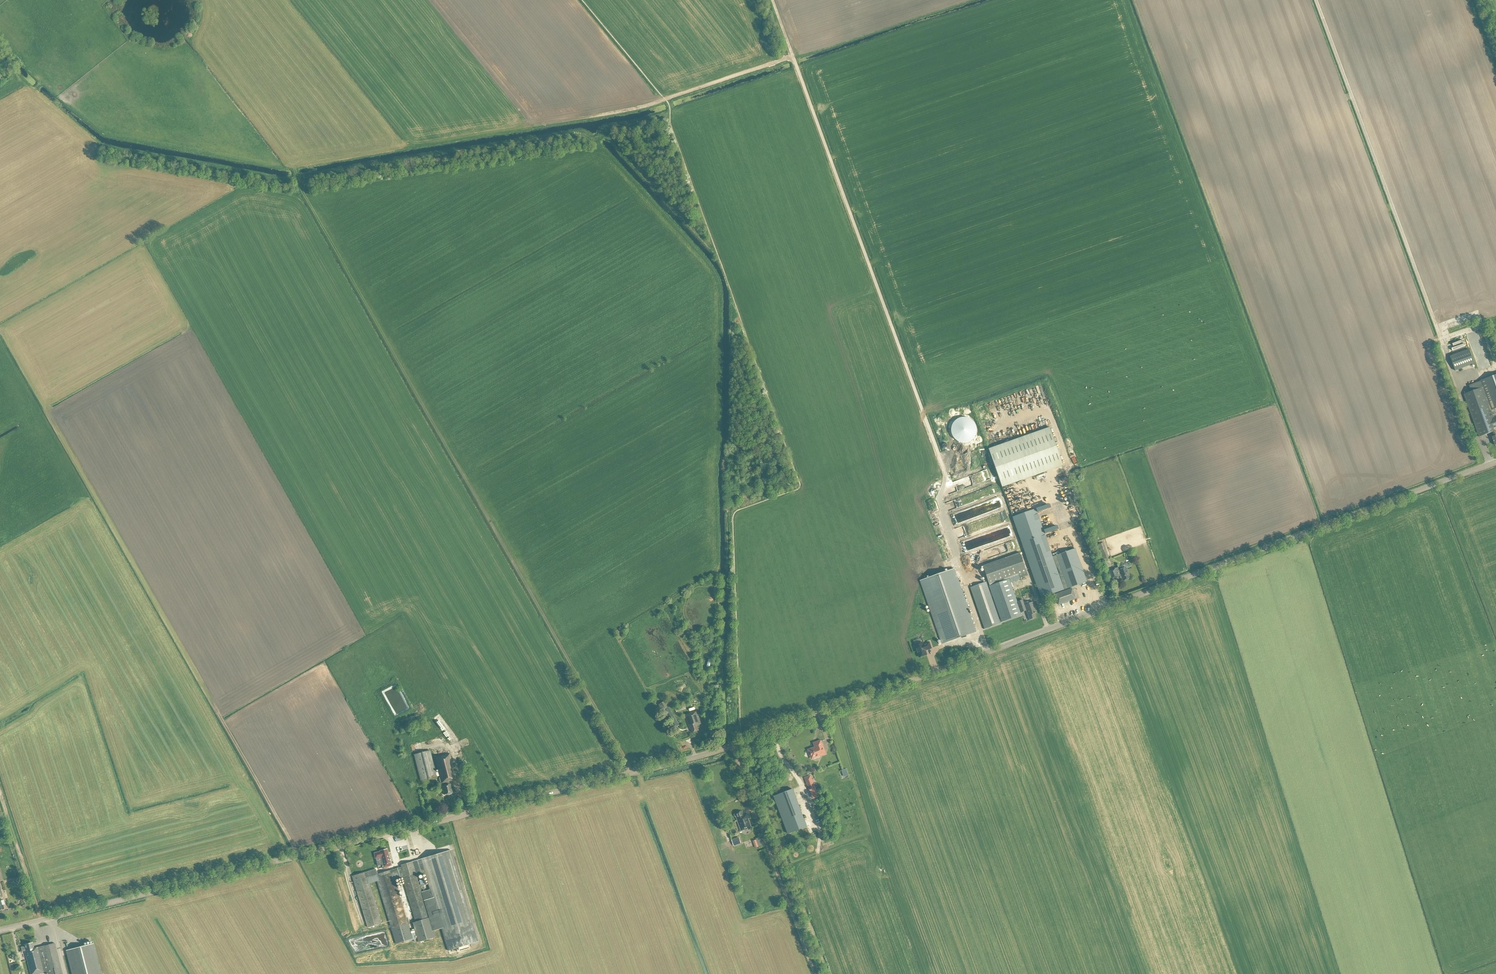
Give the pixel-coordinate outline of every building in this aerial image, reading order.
[(1455,371),(1475,364),(1469,350),(1450,357),(1455,371)] [(1495,409),(1495,408),(1495,375),(1480,381),(1481,381),(1469,385),(1471,392),(1464,394),(1479,437),(1493,432),(1494,436),(1492,437),(1495,445),(1495,412),(1495,409)] [(1002,487),(1063,466),(1050,428),(989,449),(1002,487)] [(1040,507),(1037,508),(1038,511),(1052,507),(1050,501),(1039,504),(1040,507)] [(1052,557),(1036,509),(1013,517),(1026,556),(1041,598),(1055,593),(1059,604),(1076,598),(1072,587),(1087,581),(1075,548),(1052,557)] [(955,524),(956,528),(973,522),(971,518),(955,524)] [(1103,559),(1108,557),(1103,543),(1097,545),(1100,552),(1098,553),(1101,559),(1102,558),(1103,559)] [(1020,578),(1028,575),(1020,552),(983,565),(990,585),(1019,575),(1020,578)] [(1130,578),(1126,568),(1131,567),(1129,562),(1119,566),(1119,567),(1109,571),(1111,578),(1121,575),(1123,581),(1130,578)] [(954,569),(921,581),(942,643),(975,632),(954,569)] [(985,629),(1000,623),(992,599),(986,582),(971,587),(985,629)] [(1002,606),(998,607),(1003,621),(1021,615),(1021,612),(1026,610),(1029,620),(1036,618),(1035,613),(1037,613),(1034,602),(1024,605),(1023,600),(1017,602),(1013,590),(1002,594),(999,586),(990,590),(995,604),(997,603),(1001,602),(1002,606)] [(922,642),(915,645),(919,657),(927,655),(925,650),(931,648),(929,642),(923,645),(922,642)] [(659,705),(668,720),(673,717),(664,702),(659,705)] [(699,730),(697,725),(700,724),(697,711),(685,715),(688,726),(690,725),(692,732),(699,730)] [(668,720),(673,729),(679,726),(674,717),(668,720)] [(823,749),(821,746),(822,745),(820,740),(814,743),(816,747),(815,748),(814,748),(809,750),(811,758),(813,758),(816,757),(817,756),(820,755),(822,755),(824,754),(825,752),(824,750),(823,749)] [(436,773),(430,750),(414,754),(421,781),(440,776),(442,783),(443,783),(443,786),(442,786),(444,795),(452,793),(449,781),(456,780),(449,754),(435,757),(439,772),(436,773)] [(810,790),(815,788),(810,776),(805,778),(810,790)] [(788,834),(807,827),(793,789),(774,796),(788,834)] [(743,816),(741,811),(734,813),(741,831),(751,827),(747,814),(743,816)] [(732,839),(734,845),(742,843),(740,836),(732,839)] [(756,847),(764,845),(762,837),(753,840),(756,847)] [(387,849),(380,851),(380,852),(374,854),(375,859),(380,858),(383,867),(392,865),(389,855),(388,855),(387,849)] [(478,942),(450,850),(400,865),(401,867),(391,870),(394,880),(402,877),(416,873),(416,876),(425,874),(429,890),(421,892),(424,901),(432,898),(441,927),(432,929),(433,931),(441,929),(448,951),(478,942)] [(410,931),(394,880),(391,870),(367,877),(369,884),(377,881),(396,944),(403,942),(412,939),(410,931)] [(369,884),(367,877),(366,872),(352,876),(368,927),(381,923),(369,884)] [(416,876),(416,873),(402,877),(416,922),(429,918),(424,901),(421,892),(416,876)] [(418,942),(435,937),(433,931),(432,929),(430,922),(429,918),(416,922),(412,923),(414,929),(417,939),(418,942)] [(412,939),(403,942),(403,943),(413,940),(414,942),(416,941),(415,939),(417,939),(414,929),(411,930),(411,931),(410,931),(412,939)] [(24,945),(24,946),(21,947),(22,952),(25,951),(31,973),(39,973),(38,973),(45,972),(45,973),(49,972),(49,973),(62,973),(55,943),(35,948),(33,943),(24,945)] [(93,944),(67,950),(73,973),(100,973),(93,944)]
